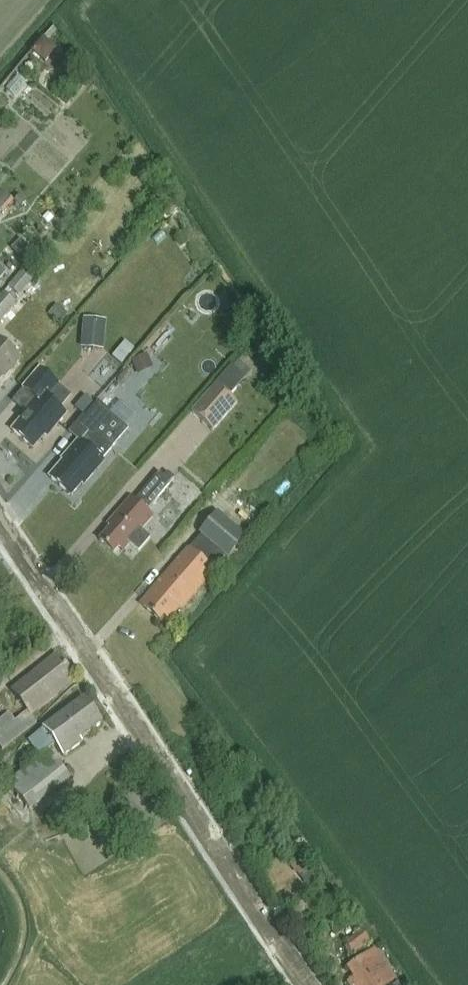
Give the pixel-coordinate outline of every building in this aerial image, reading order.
[(43,38),(31,51),(45,63),(56,49),(43,38)] [(15,202),(17,200),(11,194),(8,197),(3,192),(0,195),(0,211),(3,214),(15,202)] [(17,200),(15,202),(21,209),(27,202),(21,196),(17,200)] [(23,271),(9,286),(19,295),(33,280),(23,271)] [(16,304),(4,293),(0,298),(0,322),(16,304)] [(58,304),(49,315),(60,324),(69,314),(58,304)] [(84,319),(81,349),(104,351),(106,321),(84,319)] [(22,359),(0,340),(0,380),(3,377),(5,378),(22,359)] [(148,355),(132,362),(138,376),(154,368),(148,355)] [(237,403),(230,397),(246,379),(233,367),(231,365),(215,383),(190,412),(213,431),(237,403)] [(50,434),(66,415),(61,411),(73,397),(40,369),(22,390),(35,401),(25,412),(28,414),(13,432),(34,449),(48,432),(50,434)] [(125,372),(118,381),(124,387),(132,378),(125,372)] [(103,461),(113,449),(94,433),(110,413),(99,403),(85,419),(83,417),(70,433),(79,441),(62,460),(64,462),(50,478),(72,497),(82,484),(84,486),(104,462),(103,461)] [(110,413),(94,433),(113,449),(130,430),(110,413)] [(112,528),(101,541),(114,553),(119,548),(123,551),(130,544),(140,552),(152,538),(142,530),(153,517),(147,512),(171,483),(175,479),(168,473),(165,478),(159,473),(135,502),(132,499),(108,525),(112,528)] [(189,550),(187,549),(140,604),(161,622),(165,617),(170,621),(180,609),(182,610),(214,573),(213,572),(226,557),(228,558),(246,537),(219,513),(200,534),(202,535),(189,550)] [(31,715),(57,693),(54,689),(71,675),(59,659),(54,663),(50,658),(11,689),(29,712),(16,722),(11,715),(0,723),(0,748),(3,751),(38,723),(31,715)] [(29,810),(29,809),(71,777),(49,749),(55,745),(63,756),(83,742),(80,739),(102,723),(84,698),(40,729),(41,730),(25,741),(38,758),(7,780),(29,810)] [(303,859),(292,867),(297,874),(309,866),(303,859)] [(353,954),(370,943),(363,932),(346,943),(353,954)] [(395,983),(374,951),(348,968),(355,977),(348,981),(351,984),(392,984),(395,983)]
